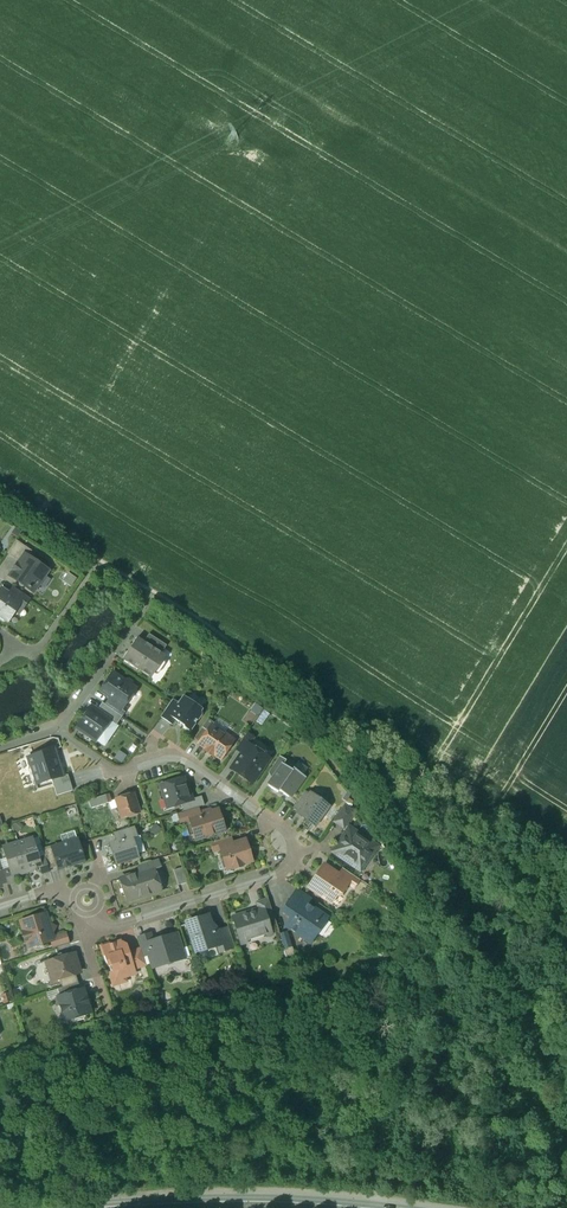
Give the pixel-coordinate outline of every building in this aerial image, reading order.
[(32,551),(16,540),(7,554),(19,562),(24,555),(28,557),(32,551)] [(19,562),(9,576),(32,592),(47,571),(28,557),(24,555),(19,562)] [(30,599),(12,587),(7,594),(20,603),(19,604),(24,607),(30,599)] [(0,589),(0,590),(0,619),(3,621),(6,620),(8,621),(19,604),(20,603),(7,594),(0,589)] [(166,645),(148,634),(143,642),(161,653),(166,645)] [(143,642),(137,638),(122,659),(149,677),(163,655),(143,642)] [(123,681),(112,673),(106,683),(101,691),(109,697),(123,707),(124,706),(128,699),(127,696),(133,688),(131,687),(132,687),(131,682),(128,680),(123,681)] [(178,703),(169,716),(175,720),(183,726),(184,728),(190,732),(201,715),(200,712),(202,709),(183,696),(178,703)] [(123,707),(109,697),(104,705),(119,715),(122,717),(127,708),(124,706),(123,707)] [(172,699),(160,717),(172,725),(175,720),(169,716),(178,703),(172,699)] [(104,705),(102,703),(96,711),(109,719),(108,720),(113,724),(119,715),(104,705)] [(96,711),(91,707),(77,728),(94,740),(97,737),(101,736),(104,731),(103,727),(108,720),(109,719),(96,711)] [(207,719),(201,727),(207,732),(211,726),(211,727),(214,723),(207,719)] [(207,732),(199,744),(205,749),(204,750),(212,756),(213,754),(220,759),(233,740),(224,733),(223,735),(211,727),(211,726),(207,732)] [(255,738),(247,733),(236,749),(242,753),(247,744),(250,746),(255,738)] [(250,746),(247,744),(242,753),(230,769),(252,784),(269,759),(250,746)] [(27,757),(35,785),(52,779),(64,775),(56,748),(27,757)] [(279,756),(270,769),(276,773),(282,764),(283,765),(285,761),(279,756)] [(283,765),(282,764),(276,773),(268,786),(277,792),(278,790),(288,797),(293,790),(294,791),(304,777),(293,769),(291,771),(283,765)] [(64,775),(52,779),(57,796),(73,791),(67,774),(64,775)] [(183,779),(160,786),(167,808),(181,804),(192,800),(192,799),(189,790),(186,791),(183,779)] [(304,791),(293,808),(298,812),(310,795),(304,791)] [(132,794),(116,799),(119,807),(117,808),(120,816),(121,815),(122,818),(138,813),(132,794)] [(320,797),(317,799),(310,794),(310,795),(298,812),(298,813),(314,825),(327,806),(325,804),(325,801),(320,797)] [(107,795),(89,800),(91,808),(110,803),(107,795)] [(192,800),(181,804),(184,812),(197,808),(204,805),(201,796),(192,799),(192,800)] [(344,805),(332,822),(343,830),(346,826),(355,813),(344,805)] [(184,812),(177,814),(180,822),(189,819),(200,815),(197,808),(184,812)] [(200,815),(189,819),(196,840),(203,838),(204,839),(210,837),(210,835),(221,832),(222,833),(224,832),(225,831),(226,830),(227,828),(226,827),(225,825),(224,825),(222,824),(217,810),(200,815)] [(374,846),(346,826),(343,830),(346,832),(344,836),(344,838),(340,843),(339,843),(333,852),(349,863),(349,865),(357,871),(362,870),(369,859),(369,857),(375,848),(374,846)] [(134,827),(113,833),(116,842),(131,838),(131,839),(137,837),(134,827)] [(230,837),(212,843),(214,851),(221,849),(221,848),(232,844),(230,837)] [(116,842),(110,845),(113,856),(115,855),(117,863),(137,857),(131,839),(131,838),(116,842)] [(31,839),(17,843),(26,870),(39,866),(40,866),(37,857),(31,839)] [(52,848),(51,848),(57,867),(58,869),(83,862),(77,840),(52,848)] [(232,844),(221,848),(221,849),(224,860),(228,859),(231,868),(233,867),(233,869),(241,867),(241,865),(251,862),(244,840),(232,844)] [(17,843),(3,848),(9,868),(11,875),(12,875),(26,870),(17,843)] [(51,846),(42,849),(44,855),(48,870),(57,867),(51,848),(52,848),(51,846)] [(44,855),(37,857),(40,866),(39,866),(42,874),(49,872),(48,870),(44,855)] [(157,860),(138,866),(140,872),(152,869),(153,870),(159,868),(157,860)] [(337,875),(324,866),(318,875),(318,877),(316,880),(315,879),(313,880),(307,888),(327,902),(333,893),(335,895),(339,895),(346,885),(336,877),(337,875)] [(11,875),(9,868),(3,870),(6,883),(7,885),(15,883),(12,875),(11,875)] [(182,868),(173,871),(177,886),(187,883),(182,868)] [(140,872),(120,879),(127,902),(160,892),(153,870),(152,869),(140,872)] [(358,880),(342,869),(337,875),(336,877),(346,885),(352,889),(358,880)] [(310,899),(297,889),(289,901),(301,910),(305,904),(306,905),(310,899)] [(267,900),(256,903),(258,910),(262,909),(266,921),(273,919),(267,900)] [(301,910),(289,901),(281,912),(289,918),(284,927),(309,944),(315,936),(317,935),(326,921),(326,918),(306,905),(305,904),(301,910)] [(258,910),(232,918),(240,943),(257,938),(261,939),(271,936),(266,921),(262,909),(258,910)] [(44,915),(21,922),(24,931),(21,932),(24,943),(27,942),(28,944),(34,947),(36,948),(40,947),(41,944),(50,941),(52,940),(51,937),(50,933),(53,928),(48,925),(44,915)] [(206,916),(186,923),(194,949),(202,947),(207,950),(214,947),(219,946),(214,932),(213,928),(211,927),(209,928),(207,924),(208,924),(206,916)] [(15,928),(12,918),(0,922),(0,933),(15,928)] [(227,928),(214,932),(219,946),(214,947),(216,954),(234,949),(227,928)] [(65,932),(51,937),(52,940),(50,941),(53,949),(69,944),(65,932)] [(286,933),(278,935),(283,950),(291,948),(286,933)] [(151,935),(137,939),(140,950),(142,957),(149,955),(145,944),(153,942),(151,935)] [(153,942),(145,944),(149,955),(153,968),(164,965),(167,966),(171,964),(173,962),(171,956),(180,953),(175,935),(153,942)] [(119,943),(109,946),(108,944),(100,947),(106,966),(107,966),(112,981),(118,984),(121,979),(128,976),(125,966),(130,965),(127,955),(124,953),(126,950),(125,947),(123,946),(120,946),(119,943)] [(140,950),(130,953),(135,969),(145,966),(142,957),(140,950)] [(72,955),(63,957),(60,954),(57,956),(56,959),(56,960),(47,962),(53,982),(58,980),(74,975),(78,974),(72,955)] [(74,975),(58,980),(61,989),(77,984),(74,975)] [(61,989),(57,990),(59,997),(79,991),(77,984),(61,989)] [(59,997),(56,998),(64,1022),(90,1014),(82,990),(79,991),(59,997)]
